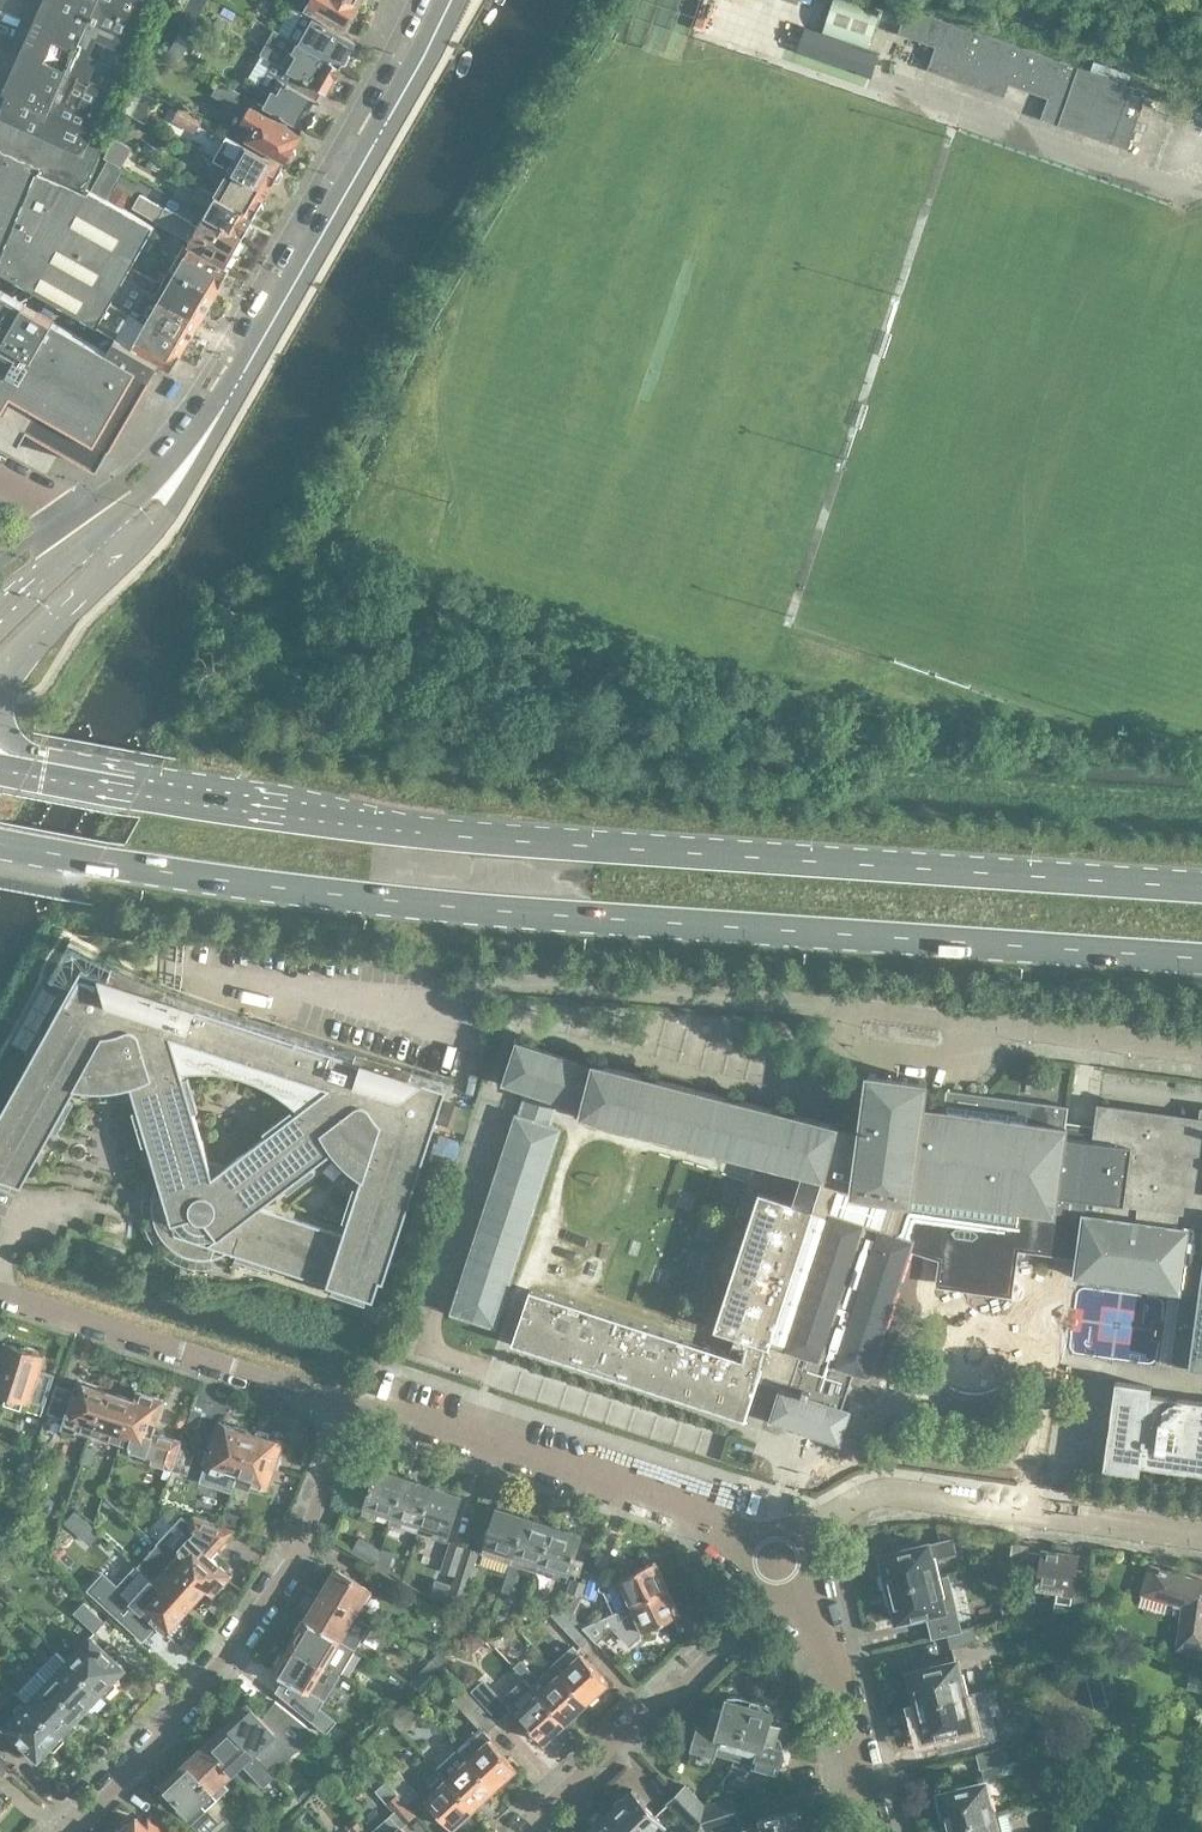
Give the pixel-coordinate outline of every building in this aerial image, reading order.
[(42,165),(40,172),(84,190),(105,143),(91,137),(152,1),(150,0),(44,0),(3,91),(8,93),(0,110),(0,147),(42,165)] [(189,0),(175,0),(173,4),(185,9),(189,0)] [(306,7),(343,28),(349,17),(353,17),(358,9),(356,5),(357,4),(350,0),(303,0),(300,5),(306,7)] [(840,0),(833,0),(829,12),(823,31),(866,47),(877,11),(840,0)] [(704,31),(714,4),(703,1),(693,28),(694,28),(704,31)] [(908,6),(905,15),(898,33),(936,46),(928,69),(1005,96),(1009,83),(1048,97),(1041,118),(1128,148),(1151,81),(1135,76),(1132,85),(908,6)] [(200,21),(175,7),(154,44),(179,58),(200,21)] [(281,32),(300,42),(341,66),(342,64),(346,64),(350,56),(349,53),(356,41),(314,17),(314,18),(295,7),(294,9),(281,32)] [(798,50),(871,75),(879,53),(868,49),(806,27),(798,50)] [(277,49),(271,60),(273,61),(285,67),(323,90),(327,92),(328,89),(332,88),(336,82),(334,78),(341,66),(300,42),(281,32),(276,29),(267,42),(277,49)] [(266,70),(266,72),(260,83),(269,88),(260,102),(264,105),(305,129),(308,125),(313,124),(316,119),(314,113),(321,101),(317,99),(323,90),(273,61),(267,71),(266,70)] [(231,106),(237,95),(219,85),(213,95),(231,106)] [(144,121),(159,95),(145,87),(131,113),(144,121)] [(241,122),(243,123),(237,134),(246,139),(286,162),(288,159),(291,159),(296,157),(297,154),(296,150),(295,147),(302,134),(251,105),(241,122)] [(177,108),(170,119),(191,132),(199,119),(177,108)] [(229,135),(214,160),(215,161),(214,162),(268,193),(275,181),(280,180),(284,174),(282,170),(284,167),(229,135)] [(123,165),(134,146),(121,138),(110,157),(123,165)] [(145,141),(141,150),(153,157),(158,148),(145,141)] [(0,262),(0,270),(98,326),(112,301),(126,277),(132,266),(155,226),(122,207),(106,199),(90,189),(89,193),(84,190),(40,172),(42,165),(0,147),(0,262)] [(106,161),(92,189),(106,197),(120,169),(106,161)] [(214,162),(209,171),(208,172),(223,180),(215,193),(215,194),(216,195),(254,217),(256,214),(261,214),(265,207),(263,202),(268,193),(214,162)] [(115,183),(106,199),(122,207),(130,192),(115,183)] [(211,205),(204,216),(242,237),(244,234),(249,234),(253,227),(251,223),(254,217),(216,195),(215,194),(215,193),(201,185),(195,196),(211,205)] [(159,218),(157,222),(184,237),(190,241),(188,244),(226,266),(235,250),(240,250),(244,243),(242,238),(242,237),(204,216),(199,226),(192,222),(193,221),(166,206),(165,207),(140,193),(133,204),(159,218)] [(154,227),(140,252),(141,251),(141,253),(142,253),(147,256),(155,241),(162,239),(165,233),(154,227)] [(185,243),(182,248),(170,269),(215,294),(231,268),(226,266),(188,244),(185,243)] [(132,266),(126,277),(201,319),(215,294),(170,269),(162,283),(132,266)] [(126,277),(112,301),(187,343),(201,319),(126,277)] [(13,295),(0,288),(0,430),(21,442),(29,427),(99,467),(160,362),(132,346),(116,337),(109,350),(13,295)] [(112,301),(98,326),(132,346),(160,362),(172,369),(187,343),(112,301)] [(374,1300),(380,1280),(384,1281),(431,1137),(447,1089),(81,970),(65,999),(57,1002),(52,1005),(45,1013),(42,1018),(40,1025),(39,1028),(39,1035),(41,1042),(0,1115),(0,1184),(12,1188),(12,1186),(13,1183),(22,1186),(53,1129),(57,1132),(75,1101),(70,1099),(81,1080),(91,1081),(98,1081),(105,1081),(111,1081),(117,1080),(105,1101),(121,1099),(134,1096),(138,1109),(133,1110),(143,1145),(148,1143),(159,1181),(155,1189),(152,1197),(144,1196),(142,1204),(143,1216),(145,1226),(149,1235),(153,1243),(160,1251),(169,1258),(176,1263),(187,1267),(195,1268),(202,1269),(214,1268),(212,1259),(216,1258),(223,1255),(228,1252),(237,1255),(236,1258),(235,1258),(235,1260),(269,1271),(269,1269),(270,1266),(334,1286),(333,1290),(332,1291),(366,1302),(366,1301),(367,1297),(374,1300)] [(909,1199),(910,1199),(912,1192),(1031,1208),(1031,1222),(1034,1235),(1041,1247),(1051,1257),(1063,1264),(1076,1268),(1075,1275),(1180,1290),(1170,1364),(1201,1368),(1201,1108),(1200,1118),(1099,1104),(1096,1125),(1095,1132),(1065,1128),(1066,1126),(1063,1126),(1030,1121),(1033,1101),(979,1093),(946,1089),(944,1101),(943,1109),(923,1106),(924,1099),(924,1097),(922,1096),(921,1098),(902,1096),(900,1100),(889,1099),(888,1094),(869,1091),(869,1089),(866,1089),(861,1127),(861,1130),(836,1127),(837,1125),(830,1123),(645,1076),(595,1063),(594,1066),(518,1041),(504,1081),(520,1086),(528,1089),(520,1115),(516,1114),(452,1312),(495,1326),(495,1325),(500,1311),(560,1128),(549,1125),(558,1099),(583,1107),(582,1113),(813,1173),(803,1203),(759,1189),(739,1251),(735,1265),(715,1327),(748,1338),(742,1358),(529,1289),(520,1318),(512,1342),(745,1418),(753,1394),(776,1401),(770,1419),(839,1441),(849,1410),(842,1407),(854,1371),(868,1376),(913,1240),(897,1235),(909,1199)] [(0,1370),(0,1390),(27,1398),(42,1353),(9,1343),(0,1370)] [(78,1431),(92,1435),(107,1389),(78,1380),(62,1430),(77,1435),(78,1431)] [(1114,1380),(1103,1468),(1139,1473),(1140,1463),(1201,1472),(1201,1400),(1150,1393),(1152,1384),(1114,1380)] [(107,1389),(92,1435),(120,1444),(135,1398),(107,1389)] [(135,1398),(120,1444),(146,1452),(143,1461),(151,1464),(151,1463),(172,1469),(182,1439),(153,1430),(163,1397),(138,1390),(135,1398)] [(220,1419),(204,1465),(221,1471),(219,1478),(234,1483),(252,1430),(247,1428),(248,1425),(235,1421),(234,1424),(220,1419)] [(26,1421),(20,1442),(31,1448),(39,1425),(26,1421)] [(42,1423),(39,1433),(55,1439),(59,1428),(42,1423)] [(252,1430),(234,1483),(249,1488),(252,1481),(269,1486),(284,1440),(269,1435),(270,1432),(258,1428),(257,1431),(252,1430)] [(182,1440),(172,1469),(188,1474),(198,1445),(182,1440)] [(388,1523),(389,1523),(403,1477),(376,1468),(361,1514),(375,1519),(377,1514),(389,1519),(388,1523)] [(403,1477),(389,1523),(399,1526),(402,1519),(419,1525),(431,1487),(403,1477)] [(431,1487),(419,1525),(434,1530),(432,1537),(445,1541),(460,1496),(431,1487)] [(90,1541),(100,1528),(75,1508),(65,1520),(90,1541)] [(481,1553),(495,1558),(510,1563),(525,1517),(496,1508),(481,1553)] [(213,1594),(231,1574),(212,1556),(237,1529),(194,1514),(187,1522),(195,1530),(172,1557),(206,1588),(213,1594)] [(525,1517),(510,1563),(502,1589),(511,1592),(519,1566),(537,1571),(552,1526),(525,1517)] [(552,1526),(537,1571),(551,1576),(566,1581),(568,1572),(579,1576),(584,1560),(574,1557),(581,1536),(552,1526)] [(353,1550),(374,1564),(379,1548),(360,1537),(353,1550)] [(881,1573),(885,1589),(940,1574),(936,1557),(956,1552),(952,1537),(927,1543),(927,1542),(881,1555),(886,1572),(881,1573)] [(442,1570),(455,1574),(464,1546),(451,1542),(442,1570)] [(1029,1545),(1012,1542),(1009,1567),(1025,1569),(1029,1545)] [(455,1574),(447,1597),(462,1602),(470,1579),(479,1551),(464,1546),(455,1574)] [(394,1551),(381,1547),(376,1563),(388,1570),(394,1551)] [(1043,1548),(1042,1551),(1037,1580),(1039,1582),(1039,1586),(1057,1589),(1054,1611),(1087,1604),(1089,1587),(1074,1585),(1079,1553),(1043,1548)] [(172,1557),(152,1578),(186,1610),(206,1588),(172,1557)] [(620,1592),(621,1594),(625,1592),(631,1604),(668,1587),(656,1561),(641,1567),(636,1559),(627,1564),(631,1572),(614,1580),(614,1578),(608,1576),(604,1590),(616,1594),(620,1592)] [(1201,1650),(1201,1580),(1176,1572),(1175,1573),(1150,1566),(1142,1592),(1176,1603),(1175,1605),(1185,1606),(1182,1627),(1180,1626),(1177,1646),(1201,1650)] [(334,1568),(320,1593),(361,1618),(369,1604),(361,1599),(368,1588),(334,1568)] [(590,1571),(586,1581),(581,1595),(563,1606),(581,1626),(589,1622),(604,1575),(590,1571)] [(940,1574),(885,1589),(889,1605),(894,1603),(898,1620),(945,1609),(942,1596),(946,1595),(940,1574)] [(582,1593),(586,1581),(573,1577),(569,1589),(582,1593)] [(186,1610),(152,1578),(141,1590),(137,1586),(127,1597),(166,1632),(186,1610)] [(96,1581),(85,1592),(110,1616),(121,1604),(96,1581)] [(625,1624),(631,1636),(639,1632),(639,1633),(680,1613),(668,1587),(631,1604),(638,1618),(625,1624)] [(320,1593),(305,1618),(338,1638),(345,1626),(353,1631),(361,1618),(320,1593)] [(74,1612),(95,1632),(105,1621),(84,1602),(74,1612)] [(563,1606),(552,1613),(582,1646),(592,1638),(581,1626),(563,1606)] [(971,1612),(944,1618),(948,1633),(974,1627),(971,1612)] [(688,1613),(678,1620),(686,1632),(697,1623),(688,1613)] [(305,1618),(290,1644),(331,1668),(340,1654),(331,1649),(338,1638),(305,1618)] [(589,1622),(581,1626),(592,1638),(593,1636),(605,1650),(616,1640),(596,1619),(589,1622)] [(974,1627),(948,1633),(951,1647),(978,1641),(974,1627)] [(484,1640),(473,1630),(462,1641),(468,1647),(477,1647),(484,1640)] [(90,1635),(67,1660),(100,1692),(124,1668),(115,1659),(119,1654),(108,1644),(104,1649),(90,1635)] [(331,1668),(290,1644),(275,1669),(308,1689),(315,1677),(323,1682),(331,1668)] [(573,1644),(552,1665),(587,1703),(609,1683),(573,1644)] [(441,1648),(430,1659),(437,1666),(448,1655),(441,1648)] [(57,1651),(37,1671),(80,1713),(100,1692),(67,1660),(66,1660),(57,1651)] [(437,1666),(430,1659),(409,1681),(416,1688),(437,1666)] [(513,1667),(538,1694),(565,1724),(587,1703),(552,1665),(538,1678),(521,1659),(513,1667)] [(908,1690),(912,1705),(968,1692),(963,1671),(959,1672),(956,1660),(909,1672),(913,1689),(908,1690)] [(1109,1703),(1099,1664),(1085,1668),(1095,1707),(1109,1703)] [(37,1671),(17,1691),(28,1701),(27,1702),(60,1734),(80,1713),(37,1671)] [(483,1678),(472,1688),(499,1718),(510,1708),(483,1678)] [(482,1729),(459,1751),(495,1789),(516,1769),(489,1740),(491,1739),(485,1732),(496,1721),(465,1688),(453,1697),(482,1729)] [(506,1701),(514,1710),(513,1710),(544,1743),(565,1724),(538,1694),(526,1704),(523,1701),(524,1700),(516,1691),(506,1701)] [(968,1692),(912,1705),(916,1721),(921,1720),(925,1736),(970,1724),(977,1752),(1017,1743),(1022,1741),(1019,1729),(1000,1733),(989,1724),(985,1708),(973,1711),(968,1692)] [(715,1745),(736,1750),(750,1699),(738,1695),(727,1695),(723,1709),(712,1706),(709,1718),(705,1717),(692,1728),(690,1736),(693,1748),(713,1753),(715,1745)] [(304,1696),(294,1707),(319,1727),(328,1715),(304,1696)] [(750,1699),(736,1750),(732,1763),(754,1769),(755,1764),(776,1769),(776,1768),(781,1764),(783,1754),(781,1739),(777,1738),(780,1725),(770,1722),(773,1709),(761,1702),(750,1699)] [(4,1726),(14,1735),(11,1739),(24,1752),(28,1748),(38,1758),(60,1734),(27,1702),(4,1726)] [(248,1703),(227,1722),(259,1757),(268,1750),(261,1743),(274,1731),(248,1703)] [(401,1704),(388,1717),(401,1730),(415,1717),(401,1704)] [(280,1723),(302,1740),(312,1728),(290,1711),(280,1723)] [(227,1722),(205,1742),(232,1770),(241,1762),(263,1786),(275,1774),(259,1757),(227,1722)] [(205,1742),(185,1761),(217,1796),(226,1789),(219,1782),(232,1770),(205,1742)] [(1017,1743),(977,1752),(981,1768),(1021,1759),(1017,1743)] [(438,1770),(437,1770),(474,1809),(495,1789),(459,1751),(457,1749),(436,1768),(438,1770)] [(185,1761),(163,1781),(183,1803),(177,1808),(193,1825),(209,1811),(219,1821),(230,1810),(217,1796),(185,1761)] [(407,1804),(417,1794),(451,1830),(474,1809),(437,1770),(416,1789),(398,1770),(387,1780),(407,1804)] [(377,1790),(393,1808),(366,1831),(406,1831),(402,1827),(416,1815),(405,1805),(407,1804),(387,1781),(377,1790)] [(938,1811),(942,1826),(994,1813),(986,1781),(939,1792),(943,1809),(938,1811)] [(687,1784),(677,1794),(701,1818),(705,1804),(705,1803),(687,1784)] [(607,1812),(627,1831),(656,1831),(664,1824),(630,1789),(607,1812)] [(677,1794),(668,1802),(696,1831),(700,1819),(701,1818),(677,1794)] [(705,1804),(701,1818),(700,1819),(735,1807),(731,1796),(706,1804),(705,1803),(705,1804)] [(696,1831),(697,1831),(703,1831),(739,1820),(735,1807),(700,1819),(696,1831)] [(994,1813),(942,1826),(943,1831),(1012,1831),(1007,1810),(994,1813)] [(586,1831),(627,1831),(607,1812),(586,1831)] [(802,1813),(745,1826),(746,1831),(806,1831),(802,1813)] [(122,1831),(163,1831),(148,1818),(143,1824),(136,1817),(122,1831)] [(354,1818),(347,1823),(349,1826),(348,1827),(352,1831),(365,1831),(354,1818)]
